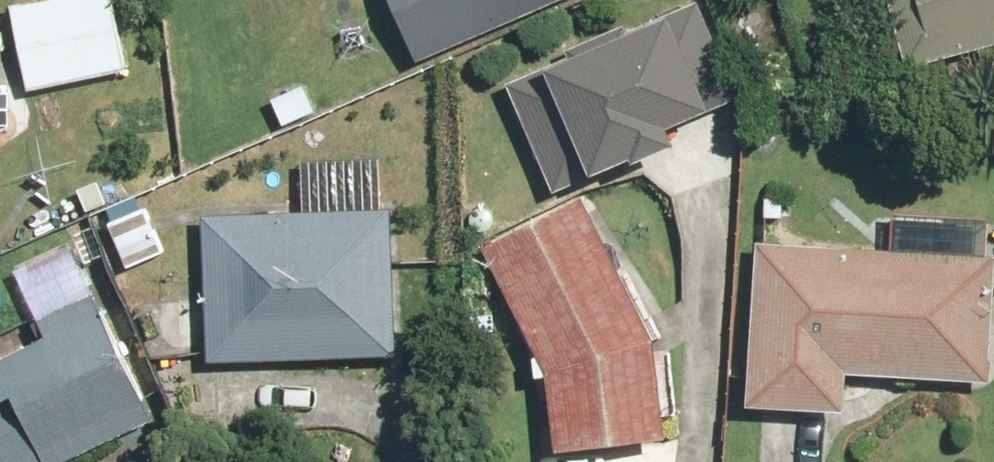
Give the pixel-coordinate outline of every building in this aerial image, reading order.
[(27,106),(144,86),(129,0),(8,0),(27,106)] [(412,64),(561,0),(384,0),(412,64)] [(903,70),(993,41),(993,0),(881,0),(903,70)] [(697,5),(612,30),(640,125),(725,100),(697,5)] [(480,248),(544,375),(553,456),(663,444),(652,349),(576,199),(480,248)] [(389,208),(203,211),(206,360),(391,358),(389,208)] [(154,209),(107,226),(124,272),(171,254),(154,209)] [(989,256),(752,246),(741,409),(839,415),(842,375),(987,383),(989,256)] [(153,422),(95,293),(31,320),(40,341),(0,358),(0,461),(65,461),(153,422)]
